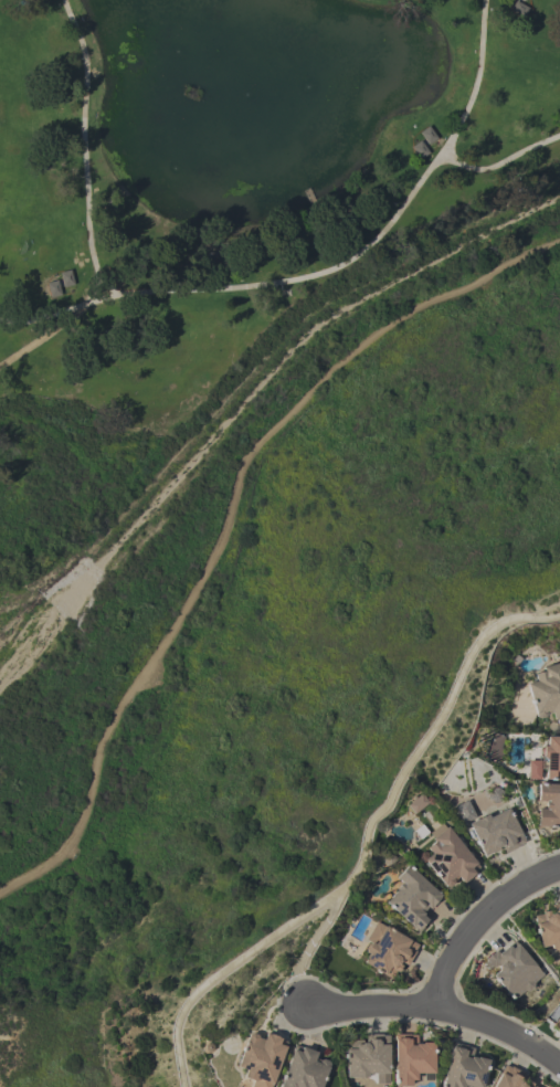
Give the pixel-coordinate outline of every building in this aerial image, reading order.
[(529,9),(524,18),(510,10),(515,1),(529,9)] [(420,133),(429,126),(437,139),(429,146),(420,133)] [(411,147),(420,140),(430,154),(421,160),(411,147)] [(64,288),(60,273),(71,271),(74,285),(64,288)] [(51,298),(47,284),(57,281),(62,296),(51,298)] [(543,668),(559,664),(559,720),(554,721),(552,714),(548,715),(546,718),(540,719),(537,718),(528,685),(537,683),(536,675),(545,673),(543,668)] [(548,738),(559,738),(559,781),(546,781),(547,759),(543,759),(543,747),(548,748),(548,738)] [(529,761),(541,762),(540,780),(529,780),(529,761)] [(539,785),(559,786),(559,829),(538,827),(538,810),(546,810),(546,803),(538,802),(539,785)] [(493,789),(498,788),(504,792),(504,798),(500,802),(494,803),(489,799),(489,793),(493,789)] [(415,814),(409,805),(422,794),(430,803),(415,814)] [(455,808),(468,801),(476,819),(464,824),(455,808)] [(469,825),(488,815),(490,819),(509,810),(525,843),(519,845),(520,847),(506,854),(503,847),(499,848),(500,851),(493,854),(493,853),(485,856),(469,825)] [(447,827),(479,867),(474,873),(475,875),(463,885),(457,877),(454,880),(454,885),(450,888),(445,887),(424,861),(432,855),(427,848),(434,843),(432,840),(447,827)] [(395,859),(388,868),(379,861),(387,852),(395,859)] [(442,897),(430,910),(425,907),(421,911),(429,919),(418,931),(383,901),(394,888),(400,882),(394,877),(405,864),(442,897)] [(552,906),(559,904),(559,948),(551,950),(550,947),(540,949),(533,917),(542,915),(542,912),(550,911),(551,916),(554,915),(552,906)] [(360,961),(364,952),(363,951),(368,942),(364,940),(374,921),(382,926),(383,925),(409,939),(409,940),(416,944),(413,950),(414,951),(406,965),(397,960),(395,962),(400,964),(395,973),(388,969),(385,974),(360,961)] [(542,975),(532,983),(532,988),(528,992),(524,991),(511,1001),(493,977),(498,972),(499,968),(497,965),(494,969),(493,968),(488,971),(483,964),(486,962),(485,961),(486,960),(486,959),(493,952),(494,953),(497,950),(499,953),(514,941),(542,975)] [(552,1026),(559,1034),(559,1017),(552,1026)] [(285,1042),(269,1086),(253,1086),(250,1086),(252,1078),(242,1075),(244,1067),(235,1064),(247,1033),(250,1032),(255,1033),(256,1036),(262,1038),(264,1032),(267,1032),(276,1035),(279,1037),(279,1038),(285,1042)] [(387,1081),(373,1081),(373,1072),(364,1072),(364,1075),(363,1075),(361,1078),(357,1078),(355,1075),(344,1075),(344,1037),(360,1037),(360,1041),(363,1041),(363,1033),(380,1033),(380,1035),(387,1035),(387,1081)] [(409,1078),(409,1083),(392,1083),(392,1068),(392,1064),(392,1034),(415,1034),(415,1042),(420,1042),(420,1041),(432,1041),(432,1072),(414,1072),(414,1078),(409,1078)] [(462,1084),(461,1086),(439,1086),(442,1076),(441,1076),(442,1070),(443,1070),(450,1042),(466,1046),(473,1048),(471,1056),(475,1056),(487,1058),(481,1086),(476,1086),(462,1084)] [(326,1063),(317,1086),(277,1086),(293,1043),(300,1046),(300,1045),(315,1051),(313,1057),(317,1058),(319,1057),(325,1059),(326,1063)] [(530,1085),(535,1086),(491,1086),(503,1064),(509,1067),(509,1066),(524,1074),(520,1080),(524,1081),(525,1079),(531,1083),(530,1085)]
